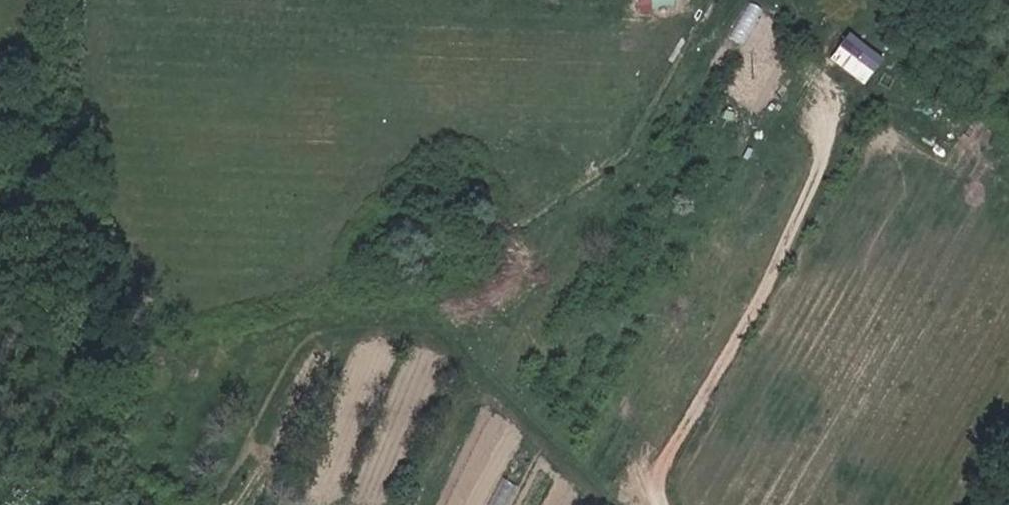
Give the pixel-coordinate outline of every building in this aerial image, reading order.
[(842,44),(876,67),(884,55),(851,32),(842,44)]
